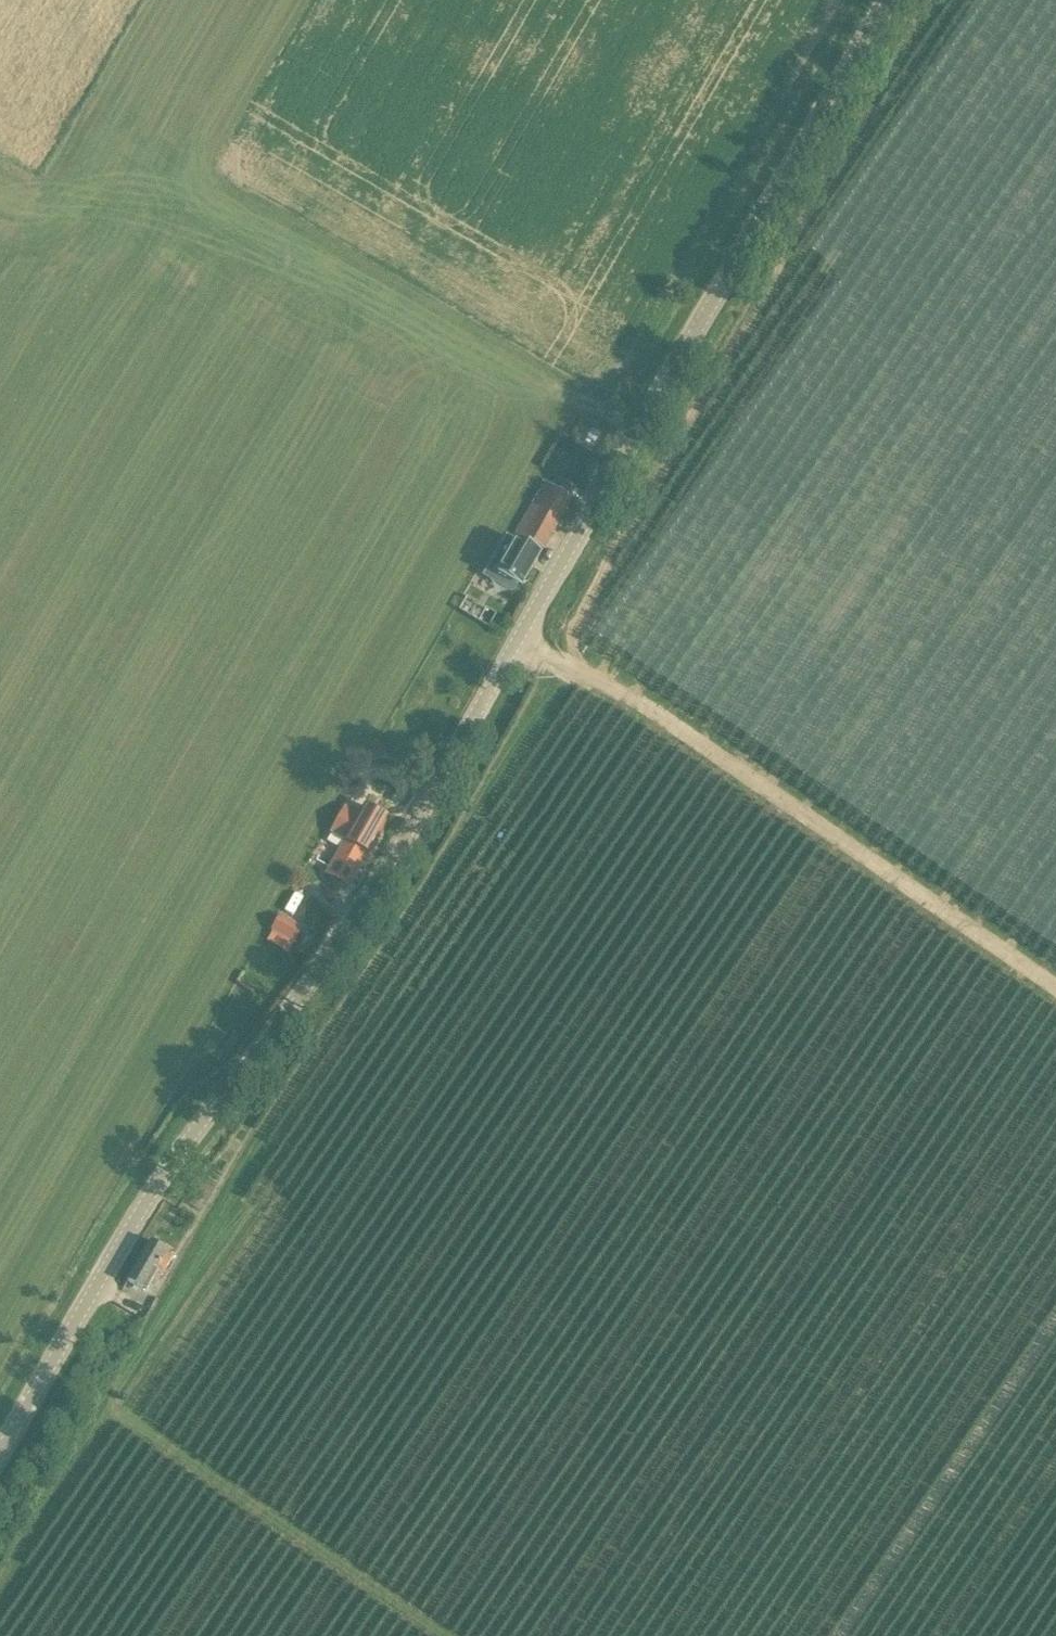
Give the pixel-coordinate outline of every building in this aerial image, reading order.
[(513,538),(508,535),(484,575),(513,592),(518,584),(521,586),(539,553),(524,544),(527,539),(544,549),(572,497),(552,485),(546,482),(513,538)] [(466,611),(497,625),(504,610),(473,595),(466,611)] [(367,852),(369,853),(389,819),(365,806),(359,816),(346,808),(332,832),(345,840),(326,874),(348,886),(367,852)] [(273,931),(268,940),(287,951),(293,940),(294,941),(301,927),(279,915),(271,929),(273,931)] [(125,1279),(141,1289),(145,1282),(151,1286),(171,1252),(149,1239),(125,1279)]
